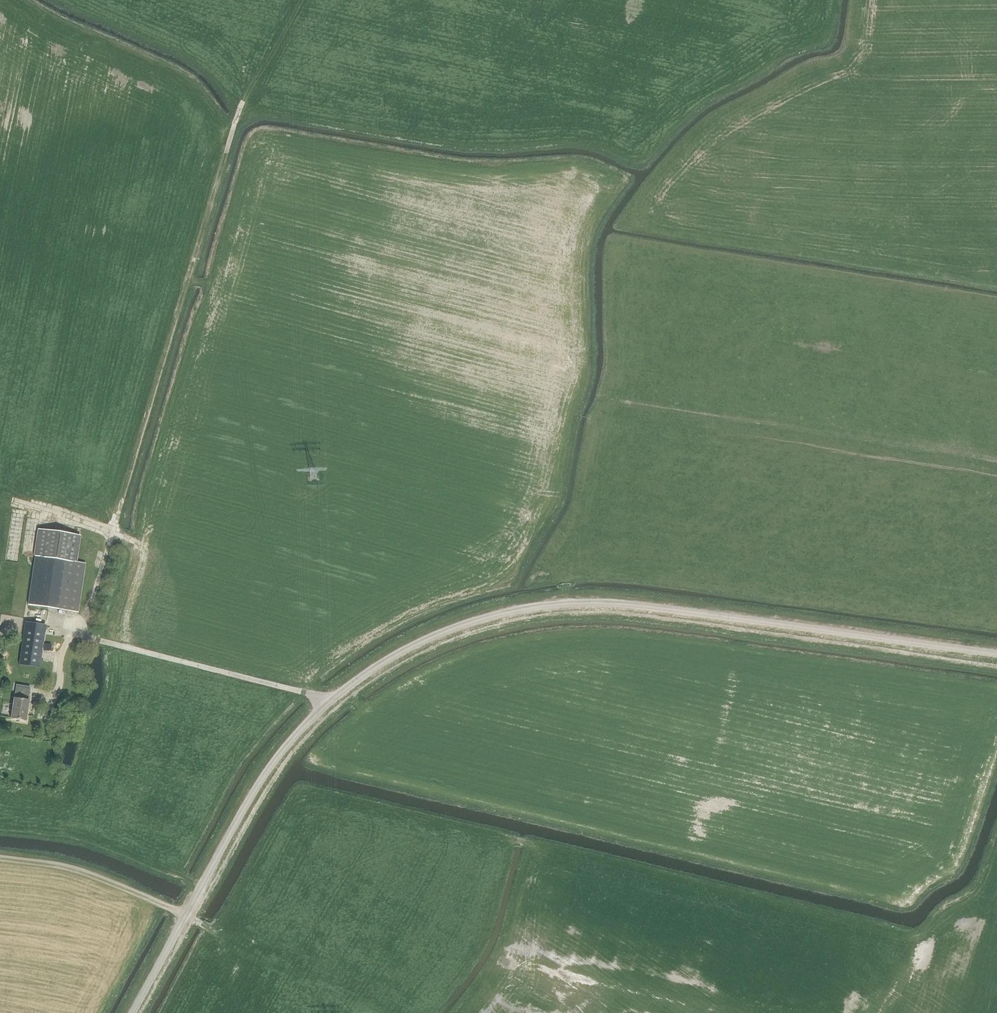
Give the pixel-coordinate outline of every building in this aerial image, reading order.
[(27,606),(47,609),(64,611),(79,613),(86,563),(77,562),(81,536),(39,530),(35,556),(27,606)] [(45,625),(25,623),(19,665),(38,668),(45,625)] [(25,721),(28,701),(30,687),(16,685),(14,699),(10,719),(25,721)]
